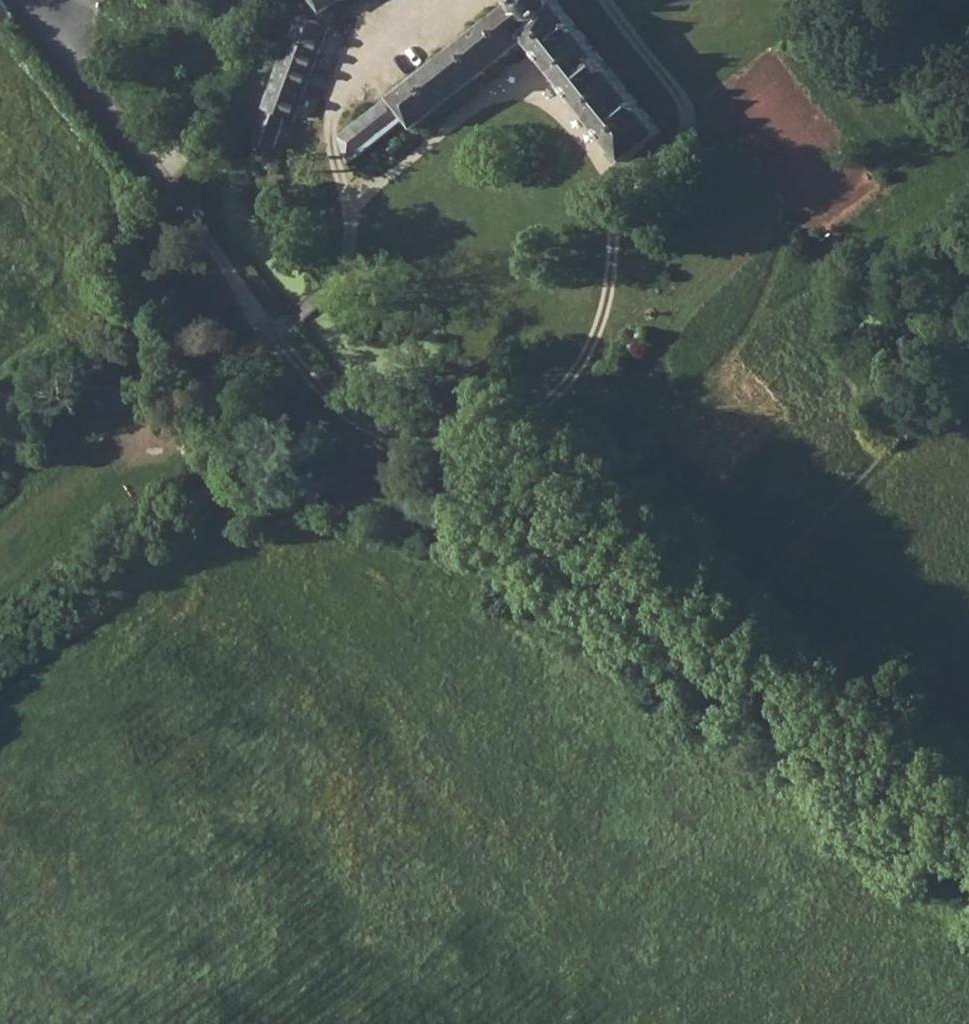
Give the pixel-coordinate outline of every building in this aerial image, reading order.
[(325,14),(344,0),(313,0),(325,14)] [(348,164),(407,118),(416,129),(526,41),(623,163),(660,134),(558,5),(558,0),(513,0),(425,70),(395,95),(389,96),(338,137),(348,164)] [(276,74),(251,143),(272,151),(285,117),(294,119),(327,31),(314,20),(297,19),(276,74)]
